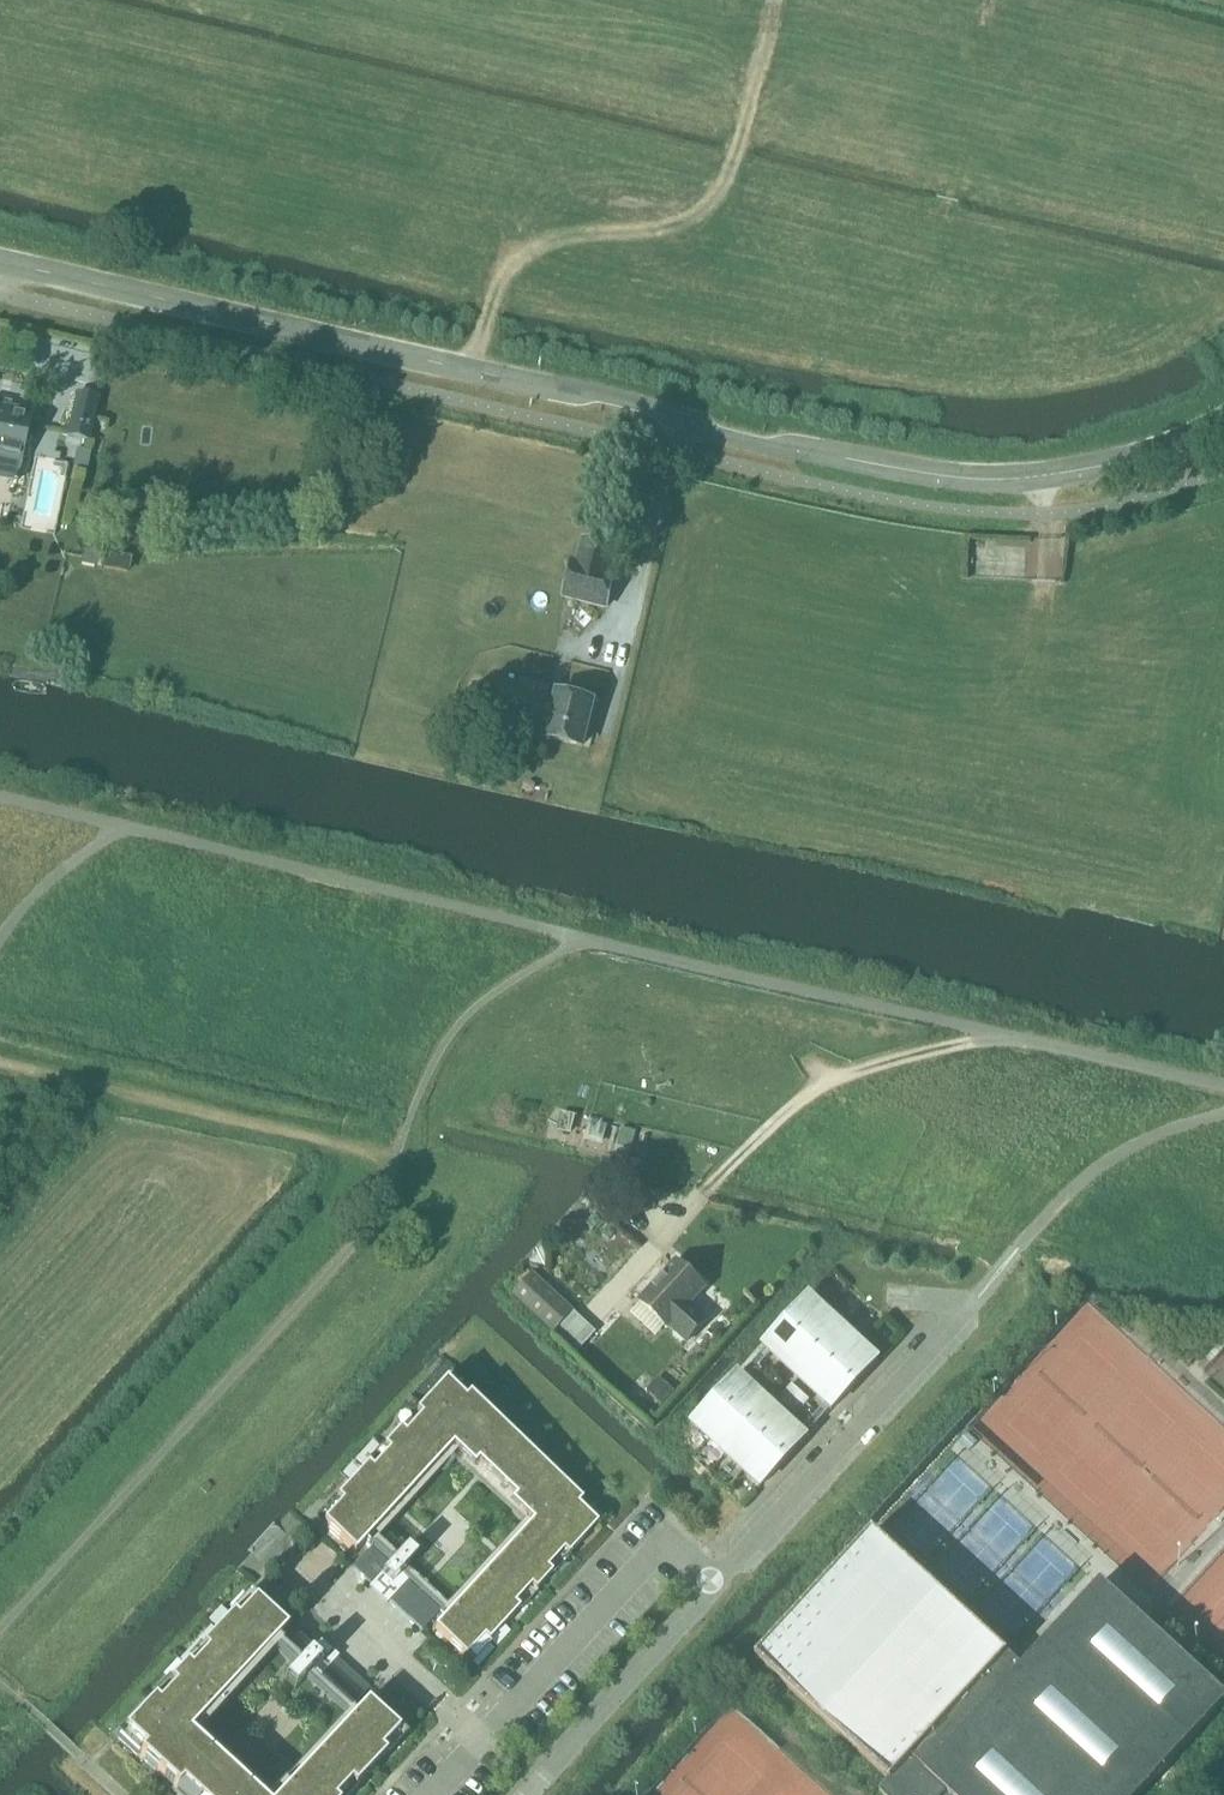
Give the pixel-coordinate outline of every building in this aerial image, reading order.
[(86,442),(97,399),(77,394),(67,437),(86,442)] [(29,414),(0,408),(0,447),(21,452),(29,414)] [(89,453),(77,450),(74,466),(85,469),(89,453)] [(609,572),(615,549),(583,541),(577,564),(572,563),(563,598),(605,608),(614,573),(609,572)] [(102,567),(127,572),(130,560),(105,554),(102,567)] [(581,747),(592,703),(557,694),(556,698),(498,683),(488,722),(546,737),(546,738),(581,747)] [(597,1241),(588,1251),(612,1274),(640,1245),(607,1213),(588,1232),(597,1241)] [(677,1262),(639,1302),(668,1329),(670,1326),(688,1343),(707,1321),(689,1305),(705,1288),(677,1262)] [(513,1294),(555,1333),(574,1313),(532,1274),(513,1294)] [(769,1344),(836,1406),(876,1364),(808,1301),(769,1344)] [(697,1422),(765,1484),(804,1441),(736,1379),(697,1422)] [(656,1382),(647,1391),(661,1404),(670,1394),(656,1382)] [(563,1552),(568,1556),(597,1524),(578,1506),(582,1501),(468,1397),(464,1402),(444,1384),(415,1416),(420,1420),(403,1437),(399,1433),(382,1451),(387,1455),(371,1473),(366,1468),(336,1502),(340,1506),(322,1526),(354,1555),(451,1448),(532,1522),(434,1629),(466,1658),(484,1638),(489,1642),(520,1609),(515,1605),(531,1587),(536,1591),(552,1573),(547,1569),(563,1552)] [(779,1401),(797,1417),(810,1402),(792,1386),(779,1401)] [(421,1632),(421,1631),(440,1612),(371,1548),(352,1568),(371,1586),(369,1588),(387,1604),(388,1602),(421,1632)] [(188,1734),(287,1628),(256,1599),(237,1619),(232,1615),(202,1648),(206,1653),(190,1670),(186,1666),(169,1684),(174,1688),(158,1705),(153,1701),(124,1733),(144,1751),(139,1756),(177,1790),(181,1786),(192,1794),(255,1794),(188,1734)] [(820,1635),(857,1670),(877,1649),(840,1614),(820,1635)] [(351,1708),(369,1688),(337,1658),(338,1657),(321,1640),(319,1642),(300,1625),(282,1645),(351,1708)] [(800,1656),(838,1691),(857,1670),(820,1635),(800,1656)] [(780,1677),(818,1712),(838,1691),(800,1656),(780,1677)] [(741,1718),(778,1754),(798,1733),(761,1697),(741,1718)] [(399,1731),(368,1702),(281,1794),(340,1794),(350,1784),(355,1788),(386,1755),(381,1750),(399,1731)] [(721,1739),(758,1775),(778,1754),(741,1718),(721,1739)] [(738,1794),(739,1794),(758,1775),(721,1739),(701,1760),(738,1794)] [(697,1794),(738,1794),(701,1760),(681,1780),(697,1794)]
